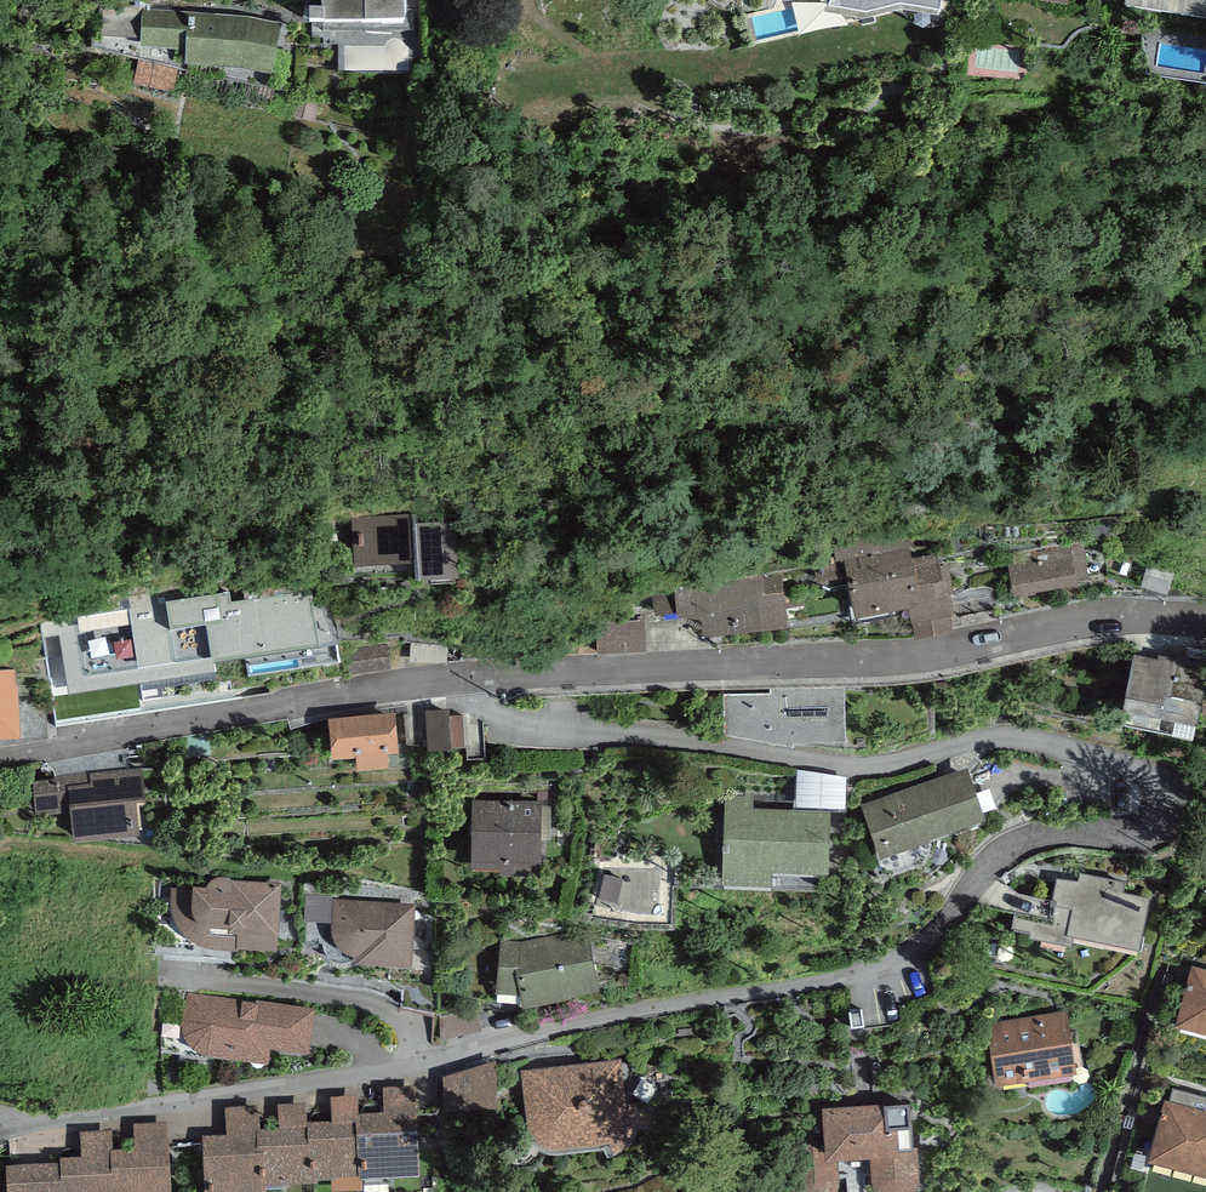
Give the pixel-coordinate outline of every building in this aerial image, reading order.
[(310,33),(406,31),(404,0),(321,0),(322,13),(309,13),(310,33)] [(828,14),(865,20),(900,11),(940,16),(943,0),(833,0),(828,14)] [(1124,12),(1205,24),(1205,0),(1126,0),(1124,12)] [(102,40),(142,42),(144,10),(102,8),(102,40)] [(273,82),(282,27),(247,18),(187,14),(144,10),(142,42),(142,52),(186,57),(185,72),(241,75),(273,82)] [(356,515),(352,515),(354,571),(418,570),(420,591),(459,587),(455,523),(418,526),(418,515),(402,515),(390,520),(381,520),(370,519),(362,518),(356,515)] [(1061,554),(990,566),(998,609),(1069,597),(1061,554)] [(925,558),(829,566),(833,621),(930,614),(925,558)] [(228,596),(166,605),(170,633),(206,628),(212,668),(320,653),(311,592),(229,603),(228,596)] [(669,626),(696,625),(697,643),(778,639),(776,598),(668,602),(669,626)] [(1135,648),(1119,727),(1192,742),(1205,676),(1205,663),(1135,648)] [(0,669),(0,734),(20,732),(16,668),(0,669)] [(832,690),(712,691),(711,737),(777,749),(823,747),(832,690)] [(433,707),(435,742),(470,739),(468,704),(433,707)] [(394,708),(329,714),(333,752),(357,749),(358,761),(384,758),(388,758),(387,746),(398,745),(398,743),(394,708)] [(412,742),(398,743),(398,745),(387,746),(388,758),(384,758),(385,767),(414,764),(412,742)] [(966,765),(862,805),(880,854),(985,814),(966,765)] [(59,776),(33,779),(36,809),(71,805),(74,832),(140,827),(137,793),(145,792),(142,766),(59,775),(59,776)] [(754,793),(726,792),(723,880),(772,882),(772,868),(829,870),(831,808),(753,806),(754,793)] [(541,797),(472,797),(472,863),(501,863),(501,870),(540,870),(541,797)] [(1078,878),(1057,874),(1051,902),(1071,906),(1067,930),(1139,943),(1149,894),(1123,889),(1125,879),(1080,870),(1078,878)] [(191,888),(171,887),(170,894),(170,902),(171,910),(173,916),(177,923),(180,929),(185,934),(190,938),(196,941),(201,943),(210,945),(219,946),(237,947),(237,944),(277,947),(282,884),(272,883),(272,880),(231,877),(228,876),(224,875),(220,875),(217,876),(212,877),(208,880),(206,882),(206,884),(191,884),(191,888)] [(416,902),(333,897),(331,922),(331,927),(333,934),(335,941),(340,945),(344,948),(350,951),(355,953),(359,953),(359,957),(412,962),(416,902)] [(528,942),(501,942),(497,989),(520,988),(525,1006),(597,987),(586,931),(528,942)] [(1190,963),(1174,1022),(1205,1031),(1205,968),(1190,963)] [(324,1010),(194,1000),(190,1053),(320,1063),(324,1010)] [(1071,1009),(987,1020),(995,1079),(1079,1067),(1071,1009)] [(624,1059),(522,1071),(536,1140),(632,1131),(624,1059)] [(456,1099),(506,1097),(504,1062),(454,1064),(456,1099)] [(414,1084),(383,1085),(384,1109),(359,1111),(357,1111),(360,1173),(362,1172),(419,1169),(414,1084)] [(357,1111),(359,1111),(358,1092),(330,1094),(331,1117),(307,1118),(308,1138),(315,1138),(317,1176),(331,1175),(332,1190),(363,1189),(362,1172),(360,1173),(357,1111)] [(1167,1093),(1146,1160),(1205,1178),(1205,1105),(1167,1093)] [(824,1137),(797,1139),(800,1191),(834,1191),(832,1156),(874,1153),(876,1191),(880,1191),(916,1189),(911,1124),(882,1126),(886,1100),(822,1104),(824,1137)] [(307,1118),(306,1101),(278,1102),(279,1125),(260,1126),(256,1127),(257,1148),(264,1148),(266,1179),(317,1176),(315,1138),(308,1138),(307,1118)] [(259,1103),(225,1105),(226,1132),(202,1133),(205,1191),(266,1191),(266,1179),(264,1148),(257,1148),(256,1127),(260,1126),(259,1103)] [(134,1122),(135,1144),(113,1145),(110,1145),(112,1191),(171,1191),(168,1120),(134,1122)] [(113,1145),(112,1129),(81,1130),(82,1153),(61,1153),(61,1159),(62,1175),(67,1175),(68,1191),(112,1191),(110,1145),(113,1145)] [(61,1159),(6,1162),(7,1191),(68,1191),(67,1175),(62,1175),(61,1159)]
